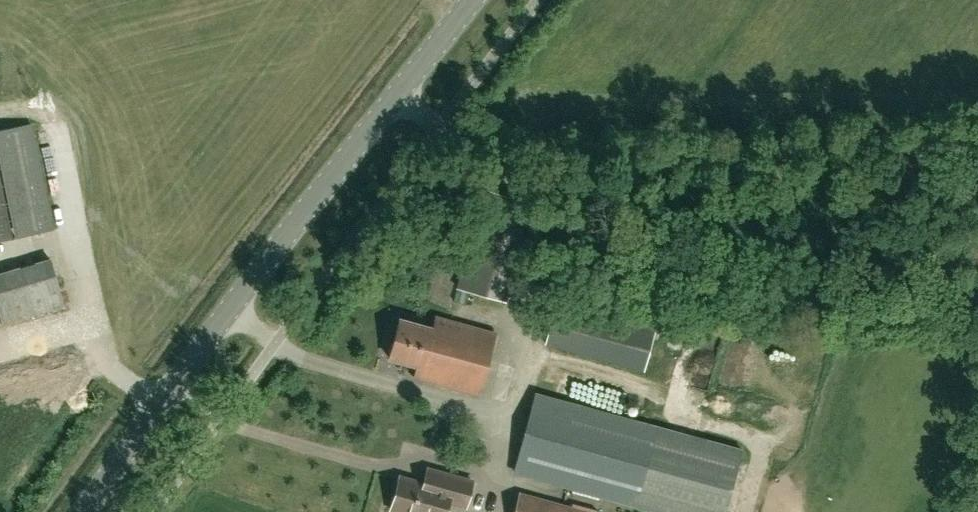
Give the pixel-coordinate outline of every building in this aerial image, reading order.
[(52,229),(30,124),(0,131),(0,240),(52,229)] [(485,190),(458,288),(505,301),(533,203),(485,190)] [(62,306),(49,260),(0,274),(0,324),(62,306)] [(558,296),(545,344),(643,371),(656,323),(558,296)] [(32,344),(60,329),(53,315),(24,330),(32,344)] [(399,319),(389,357),(418,365),(414,376),(479,395),(496,334),(436,318),(433,329),(399,319)] [(514,472),(660,511),(724,511),(741,450),(535,394),(514,472)] [(422,484),(399,478),(390,511),(395,511),(445,511),(448,503),(465,507),(472,482),(426,470),(422,484)] [(519,492),(513,511),(594,511),(519,492)]
